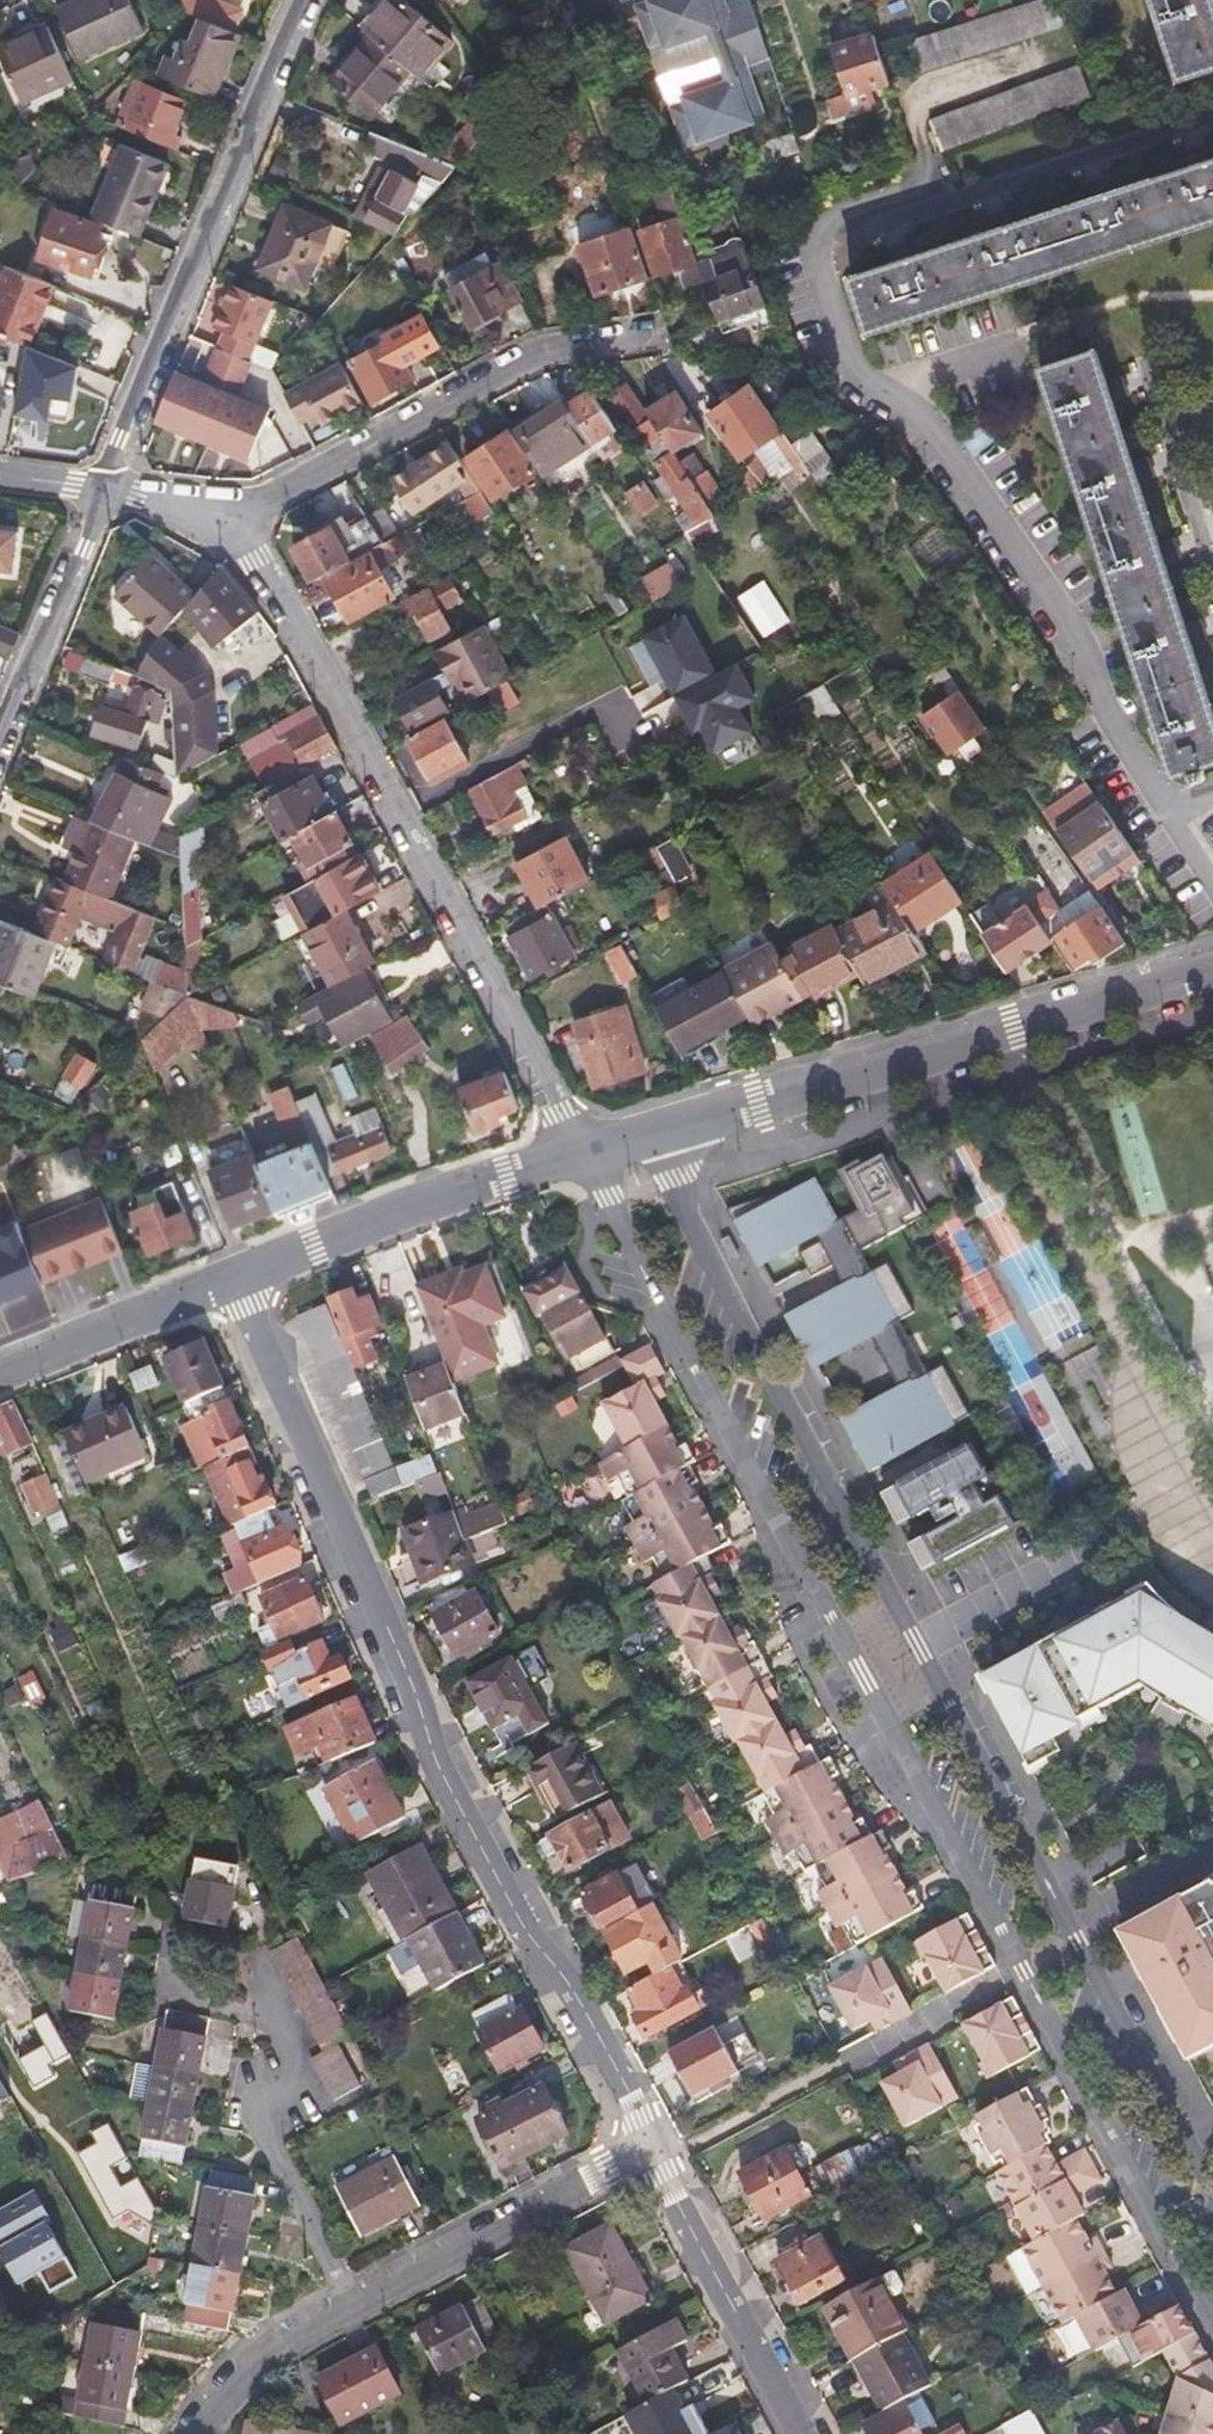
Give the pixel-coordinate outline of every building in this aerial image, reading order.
[(57,14),(80,61),(143,31),(128,0),(86,0),(74,6),(57,14)] [(210,0),(185,0),(193,16),(201,18),(238,33),(247,12),(233,6),(230,14),(208,5),(210,0)] [(218,0),(210,0),(208,5),(230,14),(233,6),(218,0)] [(374,40),(413,72),(424,81),(454,45),(401,0),(393,0),(381,15),(365,33),(374,40)] [(663,0),(635,0),(650,44),(675,36),(663,0)] [(675,36),(731,16),(726,0),(663,0),(675,36)] [(1069,23),(1061,0),(1033,0),(910,40),(921,72),(1069,23)] [(1181,79),(1212,69),(1212,0),(1155,0),(1181,79)] [(361,29),(365,33),(381,15),(375,11),(361,29)] [(238,33),(201,18),(192,44),(185,41),(177,62),(168,58),(162,75),(215,97),(240,34),(238,33)] [(73,80),(49,30),(42,33),(38,25),(16,36),(19,43),(22,49),(1,59),(22,104),(73,80)] [(892,81),(876,30),(830,45),(848,95),(872,87),(892,81)] [(413,72),(374,40),(333,88),(373,120),(413,72)] [(1,59),(22,49),(19,43),(0,53),(0,57),(1,59)] [(574,71),(567,56),(561,59),(552,68),(562,77),(574,71)] [(1082,65),(935,122),(946,153),(1093,98),(1082,65)] [(126,131),(180,153),(186,139),(178,136),(190,106),(144,87),(126,131)] [(878,104),(872,87),(848,95),(828,102),(834,119),(878,104)] [(460,167),(486,138),(470,124),(450,146),(444,153),(460,167)] [(413,173),(393,166),(376,208),(364,203),(358,219),(398,234),(414,218),(460,167),(451,162),(415,148),(374,132),(368,149),(423,170),(413,173)] [(801,150),(795,132),(756,144),(762,162),(801,150)] [(451,162),(460,167),(444,153),(450,146),(420,134),(415,148),(451,162)] [(96,220),(142,238),(170,167),(124,148),(96,220)] [(23,190),(37,176),(28,157),(10,166),(18,183),(23,190)] [(1212,220),(1212,160),(855,271),(872,326),(1212,220)] [(676,196),(669,175),(656,180),(663,200),(676,196)] [(337,229),(290,210),(265,271),(312,291),(337,229)] [(99,279),(107,256),(97,253),(102,239),(107,227),(60,213),(44,263),(99,279)] [(706,285),(700,267),(686,226),(683,217),(642,232),(656,277),(682,269),(689,291),(706,285)] [(651,278),(634,229),(582,246),(592,272),(600,270),(607,292),(651,278)] [(390,244),(401,264),(408,260),(402,249),(405,247),(398,234),(390,244)] [(111,243),(102,239),(97,253),(107,256),(111,243)] [(764,303),(747,250),(700,267),(706,285),(717,318),(764,303)] [(499,308),(519,298),(505,268),(498,272),(490,256),(447,277),(476,332),(498,322),(496,317),(502,314),(499,308)] [(401,264),(406,275),(414,271),(408,260),(401,264)] [(11,269),(0,295),(0,333),(32,347),(56,287),(11,269)] [(261,342),(278,299),(217,275),(193,336),(215,345),(206,366),(247,382),(256,359),(272,366),(279,350),(261,342)] [(522,304),(519,298),(499,308),(502,314),(522,304)] [(441,344),(426,314),(390,334),(393,339),(356,360),(377,401),(415,382),(407,364),(441,344)] [(55,394),(77,398),(84,357),(29,347),(13,442),(46,448),(55,394)] [(1045,364),(1158,733),(1172,780),(1188,775),(1192,788),(1204,785),(1200,772),(1212,768),(1212,723),(1099,347),(1045,364)] [(286,388),(307,429),(363,399),(342,359),(286,388)] [(614,362),(596,364),(613,388),(626,380),(614,362)] [(181,363),(156,425),(250,463),(272,414),(265,412),(271,395),(238,382),(235,389),(204,376),(205,374),(181,363)] [(673,453),(653,422),(650,424),(627,388),(608,401),(616,414),(621,411),(635,432),(632,434),(644,452),(649,448),(653,453),(650,455),(667,481),(679,500),(697,527),(714,517),(700,495),(686,474),(673,453)] [(782,431),(767,409),(762,412),(747,388),(711,410),(738,452),(755,441),(758,446),(782,431)] [(625,442),(592,391),(566,406),(592,445),(600,457),(625,442)] [(646,411),(653,422),(673,453),(702,434),(678,396),(673,399),(672,397),(662,403),(661,401),(646,411)] [(565,407),(560,400),(511,432),(538,474),(541,478),(592,445),(566,406),(565,407)] [(511,432),(509,428),(461,460),(491,505),(538,474),(511,432)] [(460,486),(456,480),(463,475),(442,444),(404,468),(404,467),(385,480),(411,519),(460,486)] [(761,463),(751,470),(763,488),(773,481),(761,463)] [(686,474),(700,495),(713,487),(700,465),(686,474)] [(736,474),(752,498),(764,489),(763,488),(751,470),(749,466),(736,474)] [(624,494),(630,503),(648,493),(658,509),(661,507),(644,481),(624,494)] [(672,504),(679,500),(667,481),(660,486),(672,504)] [(479,492),(461,502),(474,529),(496,517),(479,492)] [(630,503),(641,520),(658,509),(648,493),(630,503)] [(365,519),(382,545),(397,537),(380,511),(365,519)] [(721,528),(714,517),(697,527),(685,534),(688,537),(693,546),(721,528)] [(341,518),(328,525),(335,537),(348,530),(341,518)] [(328,575),(348,564),(369,552),(382,546),(364,519),(348,530),(335,537),(328,525),(307,536),(309,540),(295,548),(314,583),(322,578),(328,575)] [(12,566),(14,552),(17,553),(20,524),(0,522),(0,565),(12,566)] [(382,546),(369,552),(348,564),(351,569),(331,581),(328,575),(322,578),(332,597),(337,594),(353,623),(383,606),(370,579),(387,570),(380,557),(386,553),(382,545),(382,546)] [(187,611),(197,600),(152,557),(115,596),(159,639),(165,634),(187,611)] [(685,586),(670,564),(641,580),(654,603),(685,586)] [(254,608),(224,571),(197,600),(187,611),(220,643),(254,608)] [(429,643),(449,632),(437,609),(457,599),(449,584),(409,605),(429,643)] [(629,612),(614,589),(604,596),(618,618),(629,612)] [(23,630),(0,620),(0,652),(12,657),(13,654),(23,630)] [(482,628),(434,654),(446,677),(452,674),(458,684),(468,704),(511,680),(482,628)] [(171,687),(197,675),(165,634),(159,639),(150,649),(136,674),(139,675),(166,685),(171,687)] [(116,666),(87,653),(80,670),(109,683),(112,676),(116,666)] [(703,658),(682,670),(688,682),(710,669),(703,658)] [(763,705),(736,664),(698,687),(711,708),(720,702),(732,723),(763,705)] [(130,671),(116,666),(112,676),(126,682),(130,671)] [(951,679),(942,667),(925,679),(933,691),(951,679)] [(795,702),(810,694),(823,686),(813,670),(785,687),(795,702)] [(197,675),(171,687),(175,759),(176,775),(205,760),(198,695),(207,693),(207,690),(198,674),(197,675)] [(393,695),(411,729),(453,708),(435,674),(393,695)] [(452,687),(458,684),(452,674),(446,677),(452,687)] [(166,685),(139,675),(136,681),(163,692),(166,685)] [(163,692),(136,681),(124,708),(98,696),(87,719),(114,731),(113,734),(135,743),(154,700),(158,702),(163,692)] [(841,713),(823,686),(810,694),(828,722),(841,713)] [(504,688),(488,696),(498,716),(514,707),(504,688)] [(927,726),(965,701),(959,692),(922,718),(927,726)] [(205,760),(214,755),(207,693),(198,695),(205,760)] [(927,726),(948,756),(959,749),(967,762),(983,751),(974,739),(985,732),(965,701),(927,726)] [(288,735),(320,718),(312,704),(237,743),(248,763),(291,739),(288,735)] [(304,767),(337,749),(320,718),(288,735),(291,739),(304,767)] [(408,746),(427,781),(443,772),(447,780),(468,768),(464,760),(444,726),(429,735),(408,746)] [(176,775),(175,759),(155,751),(149,765),(158,769),(176,775)] [(158,769),(149,765),(125,755),(97,823),(138,840),(152,846),(160,829),(160,828),(152,825),(167,791),(152,785),(158,769)] [(284,777),(301,769),(297,762),(271,776),(275,783),(284,777)] [(524,790),(513,770),(464,796),(489,841),(512,829),(516,837),(543,823),(524,790)] [(443,772),(427,781),(431,789),(447,780),(443,772)] [(284,840),(291,836),(332,814),(312,779),(291,790),(284,777),(275,783),(258,792),(264,804),(284,840)] [(759,791),(769,810),(794,796),(784,777),(759,791)] [(1058,831),(1092,881),(1099,891),(1122,876),(1115,865),(1133,852),(1099,803),(1086,784),(1045,812),(1058,831)] [(332,814),(291,836),(308,867),(351,844),(333,813),(332,814)] [(138,840),(97,823),(75,814),(64,844),(77,849),(65,879),(114,899),(138,840)] [(178,836),(160,829),(152,846),(179,858),(178,836)] [(199,851),(196,851),(195,829),(187,830),(178,835),(178,836),(179,858),(181,895),(201,884),(199,851)] [(545,908),(589,884),(565,839),(515,867),(540,911),(545,908)] [(671,839),(654,848),(658,855),(663,865),(673,882),(690,873),(671,839)] [(658,855),(654,848),(641,855),(646,863),(658,855)] [(361,852),(285,891),(306,931),(341,912),(381,891),(361,852)] [(663,865),(658,855),(646,863),(650,871),(663,865)] [(952,884),(933,856),(883,888),(886,892),(894,904),(914,935),(964,903),(952,884)] [(1085,908),(1078,913),(1073,905),(1076,903),(1051,867),(1037,876),(1062,912),(1073,929),(1055,940),(1078,973),(1094,962),(1098,968),(1127,947),(1102,909),(1090,917),(1085,908)] [(1016,888),(1042,926),(1062,912),(1037,876),(1036,875),(1016,888)] [(151,914),(114,899),(65,879),(55,876),(33,932),(54,941),(63,945),(75,917),(113,932),(102,960),(127,970),(136,949),(151,914)] [(196,901),(199,901),(199,894),(210,887),(208,881),(201,884),(181,895),(183,944),(199,936),(196,901)] [(1053,942),(1042,926),(1016,888),(975,915),(1012,970),(1053,942)] [(285,891),(278,895),(299,934),(306,931),(285,891)] [(1076,903),(1073,905),(1078,913),(1085,908),(1079,900),(1076,903)] [(837,935),(860,977),(865,986),(927,954),(914,935),(894,904),(837,935)] [(545,908),(540,911),(502,932),(530,981),(546,972),(549,979),(560,973),(556,967),(573,957),(545,908)] [(341,912),(306,931),(299,934),(326,986),(364,967),(367,965),(341,912)] [(33,996),(54,941),(33,932),(3,920),(0,928),(0,982),(33,996)] [(781,964),(800,1000),(812,993),(817,1001),(860,977),(837,935),(834,930),(791,953),(793,957),(781,964)] [(184,969),(186,993),(213,979),(207,967),(203,967),(201,935),(199,936),(183,944),(184,969)] [(800,1000),(781,964),(770,944),(721,971),(746,1019),(750,1026),(800,1000)] [(184,969),(136,949),(127,970),(152,980),(174,989),(186,993),(184,969)] [(636,981),(619,949),(604,958),(619,987),(636,981)] [(364,967),(326,986),(299,1000),(309,1020),(326,1011),(344,1046),(347,1044),(401,1016),(397,1009),(388,1014),(364,967)] [(746,1019),(721,971),(652,1009),(678,1057),(746,1019)] [(174,989),(152,980),(141,1008),(163,1016),(174,989)] [(200,1028),(186,993),(163,1016),(154,1025),(140,1040),(153,1074),(190,1039),(198,1057),(209,1051),(200,1028)] [(236,1014),(186,993),(200,1028),(238,1025),(236,1014)] [(637,1079),(621,1012),(572,1024),(588,1091),(637,1079)] [(411,1017),(372,1036),(391,1075),(430,1057),(411,1017)] [(127,1035),(140,1040),(154,1025),(144,1018),(127,1035)] [(75,1082),(87,1055),(68,1047),(56,1074),(75,1082)] [(493,1076),(455,1087),(469,1130),(490,1124),(487,1114),(509,1107),(499,1074),(493,1076)] [(111,1097),(98,1085),(84,1099),(97,1112),(111,1097)] [(309,1143),(301,1124),(300,1121),(286,1087),(265,1095),(283,1137),(290,1134),(296,1149),(309,1143)] [(391,1152),(373,1107),(353,1115),(361,1138),(314,1156),(323,1178),(391,1152)] [(301,1124),(309,1143),(321,1139),(313,1119),(301,1124)] [(21,1158),(14,1165),(22,1173),(40,1156),(32,1147),(23,1155),(21,1158)] [(331,1200),(323,1178),(314,1156),(310,1147),(255,1167),(272,1211),(276,1222),(331,1200)] [(14,1165),(21,1158),(23,1155),(12,1151),(0,1169),(0,1170),(0,1179),(14,1165)] [(272,1211),(255,1167),(250,1156),(209,1173),(231,1228),(272,1211)] [(914,1318),(887,1269),(871,1278),(860,1257),(924,1222),(890,1160),(835,1178),(854,1214),(828,1228),(807,1187),(786,1200),(784,1195),(725,1215),(743,1247),(762,1237),(775,1261),(815,1238),(820,1246),(797,1258),(810,1282),(832,1269),(844,1290),(836,1294),(835,1293),(784,1321),(798,1349),(818,1338),(831,1362),(869,1341),(898,1394),(860,1415),(873,1439),(854,1449),(869,1476),(970,1420),(943,1371),(927,1380),(899,1327),(914,1318)] [(0,1180),(0,1214),(12,1210),(0,1180)] [(177,1193),(160,1200),(168,1218),(184,1211),(177,1193)] [(168,1218),(160,1200),(134,1210),(151,1252),(193,1234),(184,1211),(168,1218)] [(32,1261),(51,1308),(101,1287),(88,1255),(62,1265),(57,1252),(32,1261)] [(567,1266),(523,1290),(526,1295),(570,1271),(567,1266)] [(470,1276),(490,1325),(507,1318),(487,1270),(470,1276)] [(464,1271),(448,1277),(451,1284),(467,1278),(464,1271)] [(580,1292),(570,1271),(526,1295),(538,1316),(546,1311),(575,1365),(610,1346),(590,1310),(581,1293),(580,1292)] [(490,1325),(470,1276),(467,1278),(451,1284),(448,1277),(417,1289),(429,1318),(447,1365),(453,1382),(498,1365),(483,1327),(490,1325)] [(429,1318),(417,1289),(397,1296),(408,1326),(429,1318)] [(345,1344),(347,1348),(355,1369),(377,1360),(370,1338),(379,1335),(377,1330),(381,1328),(371,1305),(358,1309),(352,1298),(335,1305),(350,1342),(345,1344)] [(301,1319),(318,1360),(347,1348),(345,1344),(331,1308),(301,1319)] [(606,1410),(630,1454),(675,1429),(661,1404),(671,1398),(661,1380),(670,1375),(654,1347),(620,1366),(623,1372),(635,1393),(606,1410)] [(347,1348),(318,1360),(374,1501),(405,1490),(398,1473),(355,1369),(347,1348)] [(188,1407),(226,1391),(209,1353),(199,1349),(169,1362),(188,1407)] [(620,1366),(618,1361),(576,1384),(582,1394),(623,1372),(620,1366)] [(467,1417),(453,1382),(447,1365),(412,1377),(406,1379),(426,1432),(431,1430),(467,1417)] [(155,1369),(136,1376),(142,1394),(161,1387),(155,1369)] [(226,1391),(188,1407),(186,1407),(194,1426),(209,1420),(226,1462),(249,1452),(252,1451),(226,1391)] [(34,1445),(17,1406),(0,1414),(0,1462),(34,1445)] [(1040,1421),(1068,1488),(1097,1476),(1069,1409),(1040,1421)] [(66,1438),(87,1486),(151,1458),(129,1410),(66,1438)] [(226,1462),(209,1420),(194,1426),(183,1431),(201,1472),(205,1471),(213,1467),(226,1462)] [(620,1485),(631,1506),(694,1471),(701,1468),(690,1449),(682,1454),(679,1448),(683,1446),(675,1429),(630,1454),(601,1469),(613,1489),(620,1485)] [(923,1539),(939,1567),(1015,1525),(1001,1499),(1012,1493),(1000,1471),(988,1477),(972,1447),(896,1487),(914,1520),(961,1495),(972,1513),(923,1539)] [(249,1452),(226,1462),(213,1467),(205,1471),(231,1530),(238,1527),(250,1521),(269,1513),(278,1509),(269,1488),(260,1492),(249,1465),(254,1463),(249,1452)] [(398,1473),(405,1490),(423,1483),(436,1478),(430,1461),(398,1473)] [(702,1486),(694,1471),(631,1506),(642,1525),(627,1534),(636,1551),(708,1513),(699,1495),(696,1497),(693,1492),(702,1486)] [(448,1492),(442,1476),(436,1478),(423,1483),(429,1500),(448,1492)] [(61,1506),(49,1480),(26,1490),(38,1516),(48,1512),(61,1506)] [(896,1487),(882,1495),(900,1527),(914,1520),(896,1487)] [(530,1492),(513,1500),(521,1518),(538,1510),(530,1492)] [(455,1514),(456,1516),(466,1542),(508,1526),(500,1505),(470,1516),(468,1509),(455,1514)] [(70,1529),(61,1506),(48,1512),(57,1535),(70,1529)] [(269,1513),(250,1521),(238,1527),(250,1556),(263,1585),(301,1569),(286,1534),(280,1537),(269,1513)] [(718,1530),(708,1513),(636,1551),(646,1569),(655,1564),(667,1586),(713,1561),(737,1548),(728,1531),(718,1537),(716,1531),(718,1530)] [(466,1542),(456,1516),(405,1535),(412,1554),(420,1551),(432,1584),(476,1568),(466,1542)] [(250,1556),(238,1527),(231,1530),(220,1534),(233,1564),(250,1556)] [(923,1539),(911,1546),(926,1573),(939,1567),(923,1539)] [(425,1587),(432,1584),(420,1551),(412,1554),(425,1587)] [(122,1566),(126,1573),(135,1569),(150,1563),(154,1561),(151,1553),(122,1566)] [(688,1641),(725,1621),(717,1604),(727,1598),(718,1581),(722,1578),(713,1561),(667,1586),(663,1588),(672,1605),(669,1607),(688,1641)] [(150,1563),(135,1569),(138,1576),(153,1570),(150,1563)] [(285,1596),(264,1605),(272,1625),(257,1631),(265,1649),(280,1643),(325,1624),(308,1582),(284,1592),(285,1596)] [(1041,1650),(1091,1632),(1122,1695),(1141,1684),(1202,1702),(1212,1722),(1212,1635),(1208,1632),(1188,1617),(1171,1602),(1152,1584),(980,1674),(993,1697),(1028,1762),(1059,1745),(1053,1733),(1078,1719),(1041,1650)] [(463,1590),(432,1604),(439,1617),(436,1620),(459,1662),(502,1638),(480,1595),(469,1601),(463,1590)] [(243,1594),(226,1601),(232,1617),(250,1610),(243,1594)] [(232,1617),(226,1601),(215,1606),(222,1622),(232,1617)] [(710,1697),(769,1665),(759,1647),(755,1649),(745,1632),(734,1637),(725,1621),(688,1641),(682,1645),(710,1697)] [(69,1624),(51,1633),(60,1653),(78,1644),(69,1624)] [(320,1631),(312,1634),(326,1667),(335,1663),(320,1631)] [(1122,1695),(1091,1632),(1041,1650),(1078,1719),(1122,1695)] [(312,1634),(269,1652),(276,1668),(291,1662),(307,1700),(348,1683),(339,1661),(335,1663),(326,1667),(312,1634)] [(513,1745),(548,1726),(514,1661),(469,1685),(497,1738),(507,1733),(513,1745)] [(778,1681),(769,1665),(710,1697),(719,1713),(717,1714),(735,1749),(738,1747),(779,1725),(770,1708),(781,1703),(771,1685),(778,1681)] [(35,1673),(19,1680),(28,1697),(43,1691),(35,1673)] [(358,1704),(344,1710),(354,1732),(368,1726),(358,1704)] [(320,1771),(378,1748),(368,1726),(354,1732),(344,1710),(290,1732),(301,1759),(312,1754),(320,1771)] [(789,1743),(779,1725),(738,1747),(767,1801),(824,1770),(814,1753),(809,1756),(799,1738),(789,1743)] [(572,1748),(529,1772),(538,1789),(545,1785),(565,1820),(602,1800),(572,1748)] [(766,1828),(775,1845),(848,1806),(841,1794),(838,1796),(833,1787),(843,1782),(834,1765),(824,1770),(767,1801),(764,1803),(775,1823),(766,1828)] [(357,1851),(384,1837),(407,1824),(376,1767),(326,1794),(357,1851)] [(557,1823),(565,1820),(545,1785),(538,1789),(557,1823)] [(694,1819),(703,1814),(690,1790),(675,1798),(689,1822),(694,1819)] [(0,1821),(0,1865),(9,1883),(71,1862),(41,1801),(14,1814),(18,1822),(8,1827),(4,1819),(0,1821)] [(865,1823),(855,1828),(852,1822),(856,1821),(848,1806),(775,1845),(785,1863),(794,1858),(804,1877),(815,1871),(874,1839),(865,1823)] [(14,1814),(4,1819),(8,1827),(18,1822),(14,1814)] [(718,1840),(703,1814),(694,1819),(708,1846),(718,1840)] [(572,1872),(611,1851),(594,1820),(539,1850),(549,1868),(565,1859),(572,1872)] [(874,1839),(815,1871),(828,1894),(818,1900),(826,1915),(900,1875),(891,1859),(886,1861),(884,1856),(893,1851),(884,1834),(874,1839)] [(409,1945),(458,1919),(422,1853),(374,1879),(409,1945)] [(236,1865),(194,1857),(183,1915),(226,1923),(236,1865)] [(9,1883),(0,1865),(0,1887),(9,1883)] [(603,1932),(637,1914),(657,1903),(639,1870),(619,1881),(585,1899),(603,1932)] [(826,1915),(835,1930),(845,1925),(857,1947),(877,1936),(926,1909),(917,1893),(907,1898),(905,1892),(908,1891),(900,1875),(826,1915)] [(1173,1901),(1212,1978),(1212,1879),(1173,1901)] [(76,1900),(69,1935),(85,1938),(128,1946),(138,1892),(95,1884),(91,1902),(76,1900)] [(1173,1901),(1136,1921),(1121,1929),(1190,2058),(1212,2045),(1212,1978),(1173,1901)] [(654,1910),(633,1921),(635,1924),(607,1939),(628,1978),(643,1970),(650,1982),(675,1969),(683,1965),(654,1910)] [(999,1969),(971,1917),(917,1945),(926,1961),(929,1959),(949,1997),(999,1969)] [(440,1998),(487,1972),(458,1919),(409,1945),(387,1958),(400,1981),(424,1968),(440,1998)] [(762,1923),(748,1931),(761,1955),(775,1948),(773,1943),(762,1923)] [(845,1925),(835,1930),(846,1953),(857,1947),(845,1925)] [(846,1953),(835,1930),(824,1935),(835,1959),(846,1953)] [(327,1991),(297,1935),(270,1949),(323,2049),(350,2034),(327,1991)] [(85,1938),(78,1975),(121,1983),(128,1946),(85,1938)] [(919,2013),(889,1958),(858,1975),(888,2030),(919,2013)] [(675,1969),(650,1982),(630,1993),(643,2019),(637,2022),(648,2043),(699,2016),(687,1994),(696,1990),(686,1972),(679,1977),(675,1969)] [(62,1975),(58,1992),(73,1996),(77,1978),(62,1975)] [(73,1996),(70,2012),(114,2021),(121,1983),(78,1975),(77,1978),(73,1996)] [(888,2030),(858,1975),(836,1988),(860,2031),(878,2022),(883,2032),(888,2030)] [(514,1996),(476,2017),(487,2036),(486,2037),(508,2076),(528,2065),(530,2070),(541,2064),(538,2058),(548,2053),(526,2014),(524,2015),(514,1996)] [(1018,2002),(968,2029),(988,2066),(984,2067),(993,2083),(1046,2054),(1018,2002)] [(167,2010),(157,2065),(198,2073),(208,2017),(167,2010)] [(739,2014),(720,2024),(744,2069),(763,2059),(739,2014)] [(49,2015),(7,2038),(36,2090),(57,2078),(51,2067),(71,2056),(49,2015)] [(77,2032),(73,2050),(85,2052),(88,2035),(77,2032)] [(730,2086),(743,2080),(718,2033),(671,2059),(696,2105),(714,2095),(717,2101),(733,2093),(730,2086)] [(337,2043),(311,2058),(334,2100),(361,2085),(337,2043)] [(965,2100),(935,2047),(905,2063),(934,2117),(965,2100)] [(934,2117),(905,2063),(899,2067),(904,2077),(887,2087),(910,2130),(934,2117)] [(198,2073),(157,2065),(150,2102),(192,2110),(198,2073)] [(10,2098),(0,2081),(0,2103),(10,2098)] [(1032,2091),(977,2121),(986,2137),(981,2140),(993,2161),(998,2158),(1006,2173),(1051,2148),(1056,2145),(1051,2137),(1056,2135),(1050,2124),(1053,2122),(1044,2107),(1041,2109),(1032,2091)] [(479,2131),(505,2178),(541,2158),(572,2141),(565,2129),(572,2125),(561,2105),(555,2109),(547,2094),(529,2104),(526,2098),(487,2119),(490,2125),(479,2131)] [(384,2095),(376,2099),(384,2115),(392,2111),(384,2095)] [(192,2110),(150,2102),(140,2156),(183,2162),(192,2110)] [(127,2155),(110,2125),(93,2135),(98,2145),(80,2156),(117,2222),(133,2213),(157,2212),(127,2155)] [(884,2176),(869,2147),(854,2154),(853,2151),(810,2172),(829,2206),(884,2176)] [(1017,2211),(1098,2168),(1088,2149),(1061,2165),(1051,2148),(1006,2173),(999,2177),(1017,2211)] [(742,2178),(758,2206),(768,2225),(812,2201),(787,2154),(742,2178)] [(389,2220),(418,2205),(393,2159),(335,2189),(359,2236),(389,2220)] [(1036,2246),(1082,2222),(1089,2218),(1079,2198),(1106,2183),(1098,2168),(1017,2211),(1036,2246)] [(202,2225),(247,2234),(252,2209),(257,2178),(212,2170),(202,2225)] [(0,2207),(0,2258),(15,2285),(38,2272),(49,2292),(76,2277),(65,2257),(48,2225),(52,2223),(49,2218),(33,2189),(0,2207)] [(1045,2290),(1109,2254),(1100,2238),(1093,2242),(1082,2222),(1036,2246),(1025,2253),(1045,2290)] [(195,2265),(240,2275),(244,2253),(247,2234),(202,2225),(195,2265)] [(614,2227),(569,2251),(610,2328),(655,2303),(614,2227)] [(820,2240),(785,2260),(778,2264),(801,2306),(844,2283),(820,2240)] [(1045,2290),(1025,2253),(1007,2262),(1027,2299),(1045,2290)] [(1109,2254),(1045,2290),(1066,2328),(1078,2321),(1122,2297),(1111,2276),(1119,2271),(1109,2254)] [(237,2296),(240,2275),(195,2265),(188,2304),(191,2304),(187,2323),(229,2330),(232,2312),(234,2312),(237,2296)] [(892,2274),(879,2281),(891,2304),(901,2298),(904,2288),(897,2276),(892,2274)] [(879,2281),(822,2312),(852,2365),(855,2363),(901,2337),(908,2334),(891,2304),(879,2281)] [(1097,2356),(1125,2341),(1135,2335),(1176,2313),(1166,2296),(1139,2311),(1128,2294),(1122,2297),(1078,2321),(1097,2356)] [(488,2347),(503,2339),(481,2297),(450,2314),(419,2330),(443,2375),(489,2349),(488,2347)] [(90,2360),(100,2307),(89,2305),(85,2322),(82,2322),(76,2357),(90,2360)] [(90,2360),(90,2363),(135,2372),(139,2350),(146,2315),(100,2307),(90,2360)] [(1200,2337),(1184,2309),(1176,2313),(1135,2335),(1150,2364),(1170,2354),(1200,2337)] [(653,2410),(675,2399),(691,2390),(674,2358),(689,2349),(678,2327),(624,2356),(653,2410)] [(1135,2335),(1125,2341),(1140,2370),(1150,2364),(1135,2335)] [(901,2337),(855,2363),(884,2416),(930,2390),(901,2337)] [(1200,2337),(1170,2354),(1185,2382),(1176,2411),(1212,2422),(1212,2361),(1200,2337)] [(340,2368),(365,2413),(400,2394),(376,2349),(358,2359),(340,2368)] [(130,2398),(135,2372),(90,2363),(83,2400),(80,2418),(125,2426),(130,2398)] [(365,2413),(340,2368),(319,2379),(343,2424),(365,2413)] [(691,2390),(675,2399),(684,2415),(716,2399),(707,2382),(691,2390)] [(80,2418),(83,2400),(62,2397),(58,2414),(80,2418)] [(907,2406),(868,2427),(872,2433),(923,2433),(907,2406)] [(1176,2411),(1170,2433),(1212,2433),(1212,2422),(1176,2411)] [(1001,2432),(1003,2433),(1042,2433),(1034,2419),(1032,2416),(1001,2432)] [(275,2424),(247,2419),(244,2433),(331,2433),(275,2424)] [(627,2424),(608,2433),(632,2433),(627,2424)] [(1124,2424),(1105,2433),(1129,2433),(1124,2424)]
